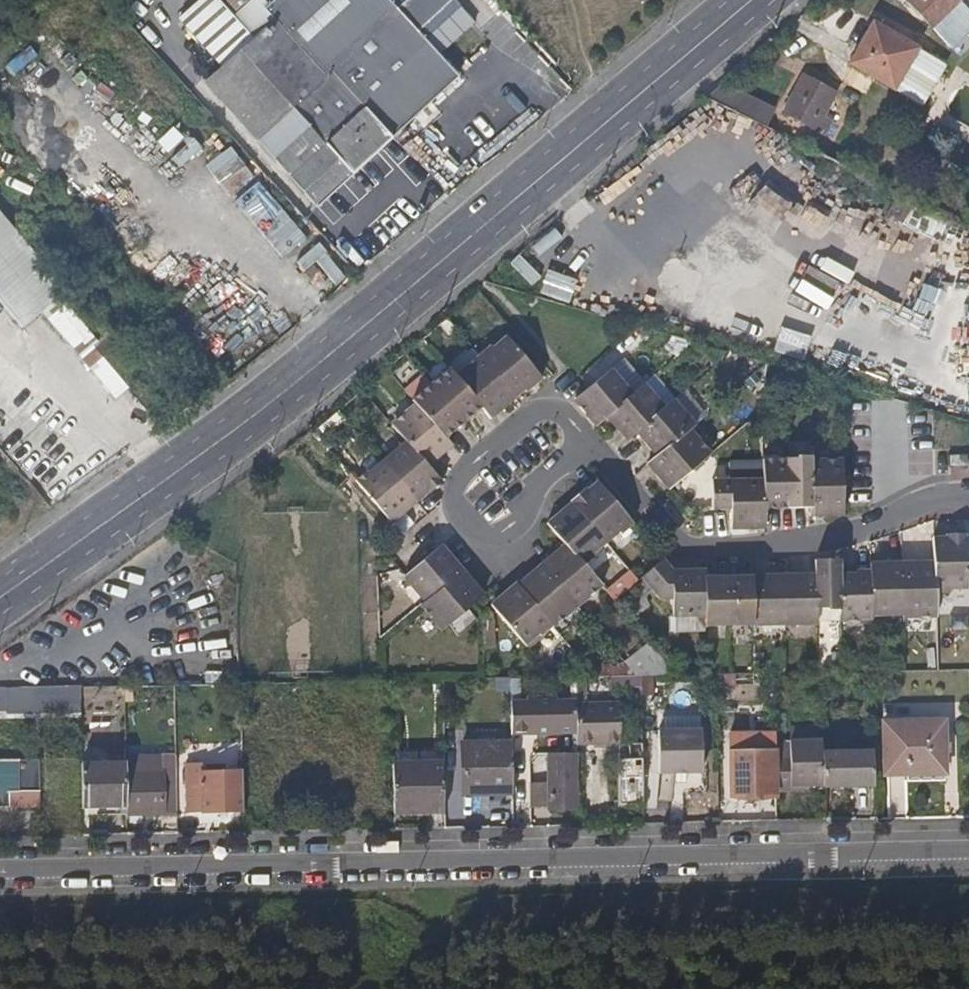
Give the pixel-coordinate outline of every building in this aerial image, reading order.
[(270,4),(266,0),(202,0),(179,20),(222,67),(205,83),(316,207),(459,76),(419,32),(397,9),(389,0),(275,0),(270,4)] [(397,9),(419,32),(454,0),(406,0),(397,9)] [(930,29),(959,0),(903,0),(930,29)] [(946,66),(872,21),(848,63),(921,106),(946,66)] [(835,93),(801,74),(781,111),(824,135),(831,121),(823,116),(835,93)] [(723,82),(705,98),(765,128),(774,108),(723,82)] [(176,126),(159,141),(170,152),(186,137),(176,126)] [(234,145),(208,164),(227,191),(254,173),(234,145)] [(264,179),(238,197),(283,259),(308,240),(264,179)] [(0,210),(0,299),(24,328),(44,311),(69,290),(0,210)] [(299,258),(306,269),(329,256),(322,245),(299,258)] [(524,255),(515,263),(534,285),(543,277),(524,255)] [(890,263),(874,278),(899,302),(914,287),(890,263)] [(686,290),(718,278),(714,267),(682,278),(686,290)] [(69,290),(44,311),(118,398),(129,388),(162,427),(178,414),(69,290)] [(10,317),(0,303),(0,325),(10,317)] [(446,317),(438,324),(448,335),(455,328),(446,317)] [(504,335),(480,356),(514,396),(524,388),(525,389),(540,376),(504,335)] [(480,356),(456,377),(480,405),(490,416),(514,396),(480,356)] [(448,368),(430,383),(463,421),(480,405),(456,377),(448,368)] [(631,394),(610,369),(575,398),(597,424),(606,416),(631,394)] [(413,399),(417,404),(445,436),(463,421),(430,383),(413,399)] [(642,385),(631,394),(606,416),(626,440),(636,432),(662,410),(642,385)] [(671,402),(662,410),(636,432),(656,457),(687,430),(691,426),(671,402)] [(417,404),(393,424),(406,439),(428,464),(451,444),(445,436),(417,404)] [(707,454),(687,430),(656,457),(647,464),(668,488),(673,483),(707,454)] [(406,439),(381,460),(415,499),(429,488),(431,490),(442,481),(428,464),(406,439)] [(968,455),(951,455),(951,477),(967,477),(968,455)] [(809,458),(786,459),(787,508),(811,507),(809,463),(809,458)] [(786,459),(762,459),(762,478),(764,507),(787,508),(786,459)] [(366,469),(355,479),(390,521),(415,499),(381,460),(368,471),(366,469)] [(842,462),(809,463),(811,507),(811,515),(843,514),(842,480),(842,462)] [(762,478),(711,479),(712,508),(731,507),(732,526),(764,525),(764,507),(762,478)] [(568,499),(570,501),(604,541),(630,520),(595,481),(585,489),(584,488),(568,499)] [(570,501),(546,521),(564,542),(580,561),(604,541),(570,501)] [(933,535),(933,560),(934,588),(967,587),(966,535),(966,533),(945,534),(945,536),(933,535)] [(564,542),(540,563),(574,602),(598,582),(580,561),(564,542)] [(460,567),(440,543),(404,574),(425,598),(460,567)] [(662,557),(640,577),(658,599),(672,598),(672,616),(705,615),(704,575),(704,568),(671,568),(662,557)] [(815,558),(815,573),(816,607),(839,606),(838,570),(838,558),(815,558)] [(933,560),(902,561),(903,613),(935,613),(934,588),(933,560)] [(870,562),(870,569),(871,613),(903,613),(902,561),(870,562)] [(540,563),(516,584),(550,623),(574,602),(540,563)] [(482,593),(460,567),(425,598),(421,602),(442,627),(448,622),(466,606),(470,603),(482,593)] [(870,569),(838,570),(839,606),(840,618),(860,618),(860,616),(871,616),(871,613),(870,569)] [(815,573),(783,574),(784,621),(816,620),(816,607),(815,573)] [(402,575),(395,580),(417,605),(421,602),(425,598),(404,574),(402,575)] [(727,574),(704,575),(705,615),(705,623),(729,623),(727,574)] [(751,574),(727,574),(729,623),(753,623),(752,621),(751,574)] [(783,574),(751,574),(752,621),(784,621),(783,574)] [(516,584),(491,604),(525,644),(550,623),(516,584)] [(636,585),(619,599),(635,617),(651,603),(636,585)] [(476,619),(466,606),(448,622),(456,635),(476,619)] [(493,618),(481,618),(483,647),(494,648),(493,618)] [(629,678),(665,674),(662,649),(626,653),(629,678)] [(520,676),(509,676),(509,700),(521,700),(520,676)] [(521,700),(509,700),(510,732),(575,731),(575,701),(575,700),(556,698),(556,695),(526,696),(526,700),(521,700)] [(618,701),(575,701),(575,731),(576,743),(620,742),(618,701)] [(943,718),(882,720),(883,774),(907,773),(945,772),(943,718)] [(699,728),(657,728),(657,771),(700,771),(699,728)] [(748,735),(729,735),(728,750),(749,749),(748,735)] [(821,738),(788,739),(789,786),(822,784),(822,752),(821,738)] [(510,741),(460,742),(461,792),(477,792),(477,783),(511,783),(510,741)] [(749,749),(728,750),(729,795),(776,794),(775,749),(749,749)] [(871,750),(822,752),(822,784),(872,784),(871,750)] [(546,782),(528,782),(529,807),(577,806),(576,751),(546,752),(546,782)] [(0,759),(0,804),(9,804),(9,791),(40,788),(40,757),(0,759)] [(125,757),(125,761),(126,803),(126,816),(142,816),(142,820),(154,820),(154,817),(176,818),(175,757),(125,757)] [(641,759),(618,759),(619,802),(641,802),(641,759)] [(442,760),(392,760),(393,809),(443,808),(442,760)] [(125,761),(80,762),(80,804),(126,803),(125,761)] [(201,761),(185,762),(187,811),(243,809),(242,768),(201,770),(201,761)] [(945,772),(907,773),(907,782),(945,781),(945,772)] [(889,778),(888,813),(903,813),(904,779),(889,778)] [(511,783),(477,783),(477,792),(511,792),(511,783)]
